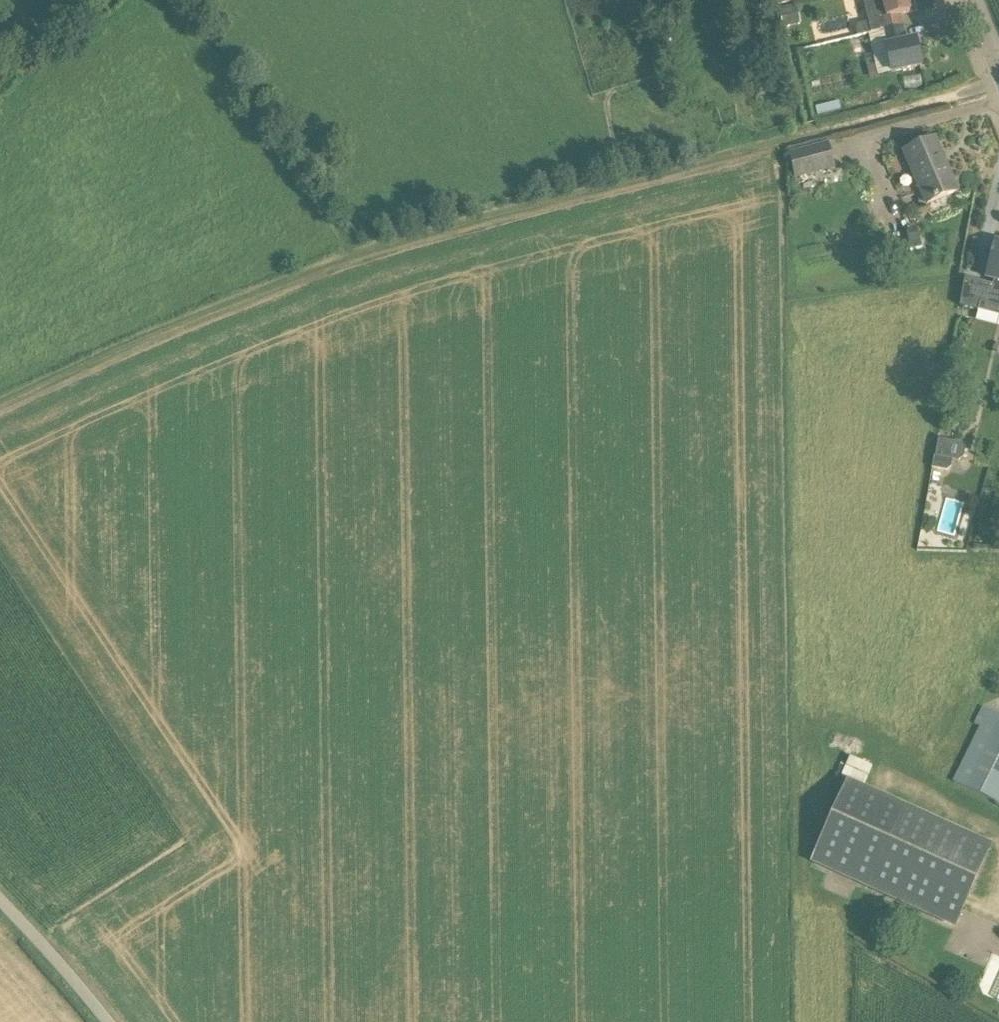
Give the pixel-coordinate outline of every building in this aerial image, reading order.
[(871,31),(883,29),(902,25),(900,16),(910,14),(907,0),(864,0),(869,23),(858,25),(856,30),(857,34),(871,31)] [(786,29),(802,25),(798,8),(782,12),(786,29)] [(860,37),(869,79),(922,67),(916,40),(906,43),(902,25),(883,29),(871,31),(857,34),(858,37),(860,37)] [(904,94),(901,90),(896,91),(894,96),(898,99),(902,98),(904,94)] [(927,205),(939,200),(957,192),(935,140),(904,153),(927,205)] [(796,181),(836,170),(829,144),(789,155),(796,181)] [(921,249),(918,230),(906,232),(909,251),(921,249)] [(987,276),(986,281),(994,283),(993,287),(965,280),(960,307),(978,311),(981,303),(998,308),(998,244),(995,243),(987,276)] [(962,444),(939,440),(936,456),(934,456),(932,469),(947,472),(951,468),(953,461),(959,462),(964,458),(966,450),(962,444)] [(954,783),(998,804),(998,717),(983,710),(975,724),(982,728),(954,783)] [(993,846),(848,779),(810,863),(955,929),(993,846)] [(994,953),(981,984),(984,994),(998,1001),(998,956),(994,953)]
